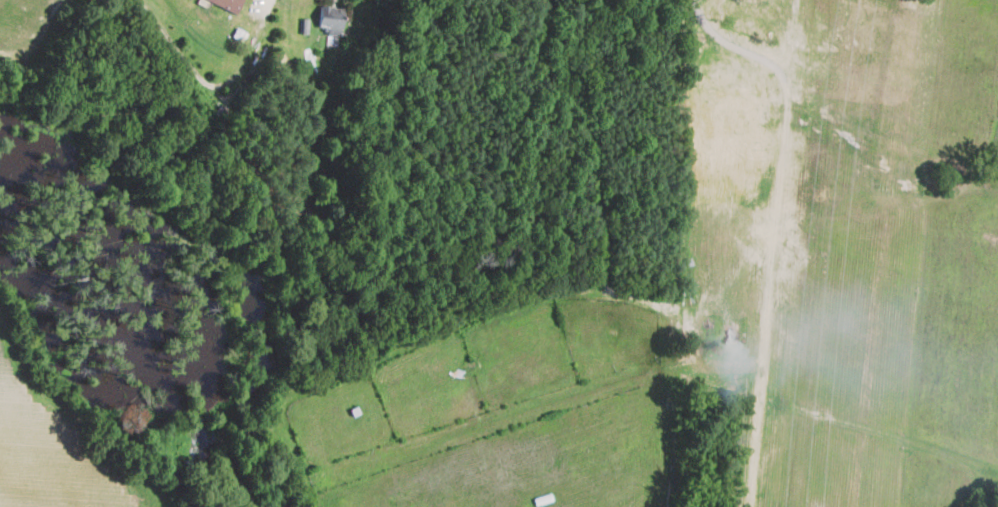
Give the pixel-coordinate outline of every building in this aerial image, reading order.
[(242,0),(209,0),(236,13),(242,0)] [(319,25),(326,25),(326,34),(341,34),(342,6),(319,5),(319,25)]
